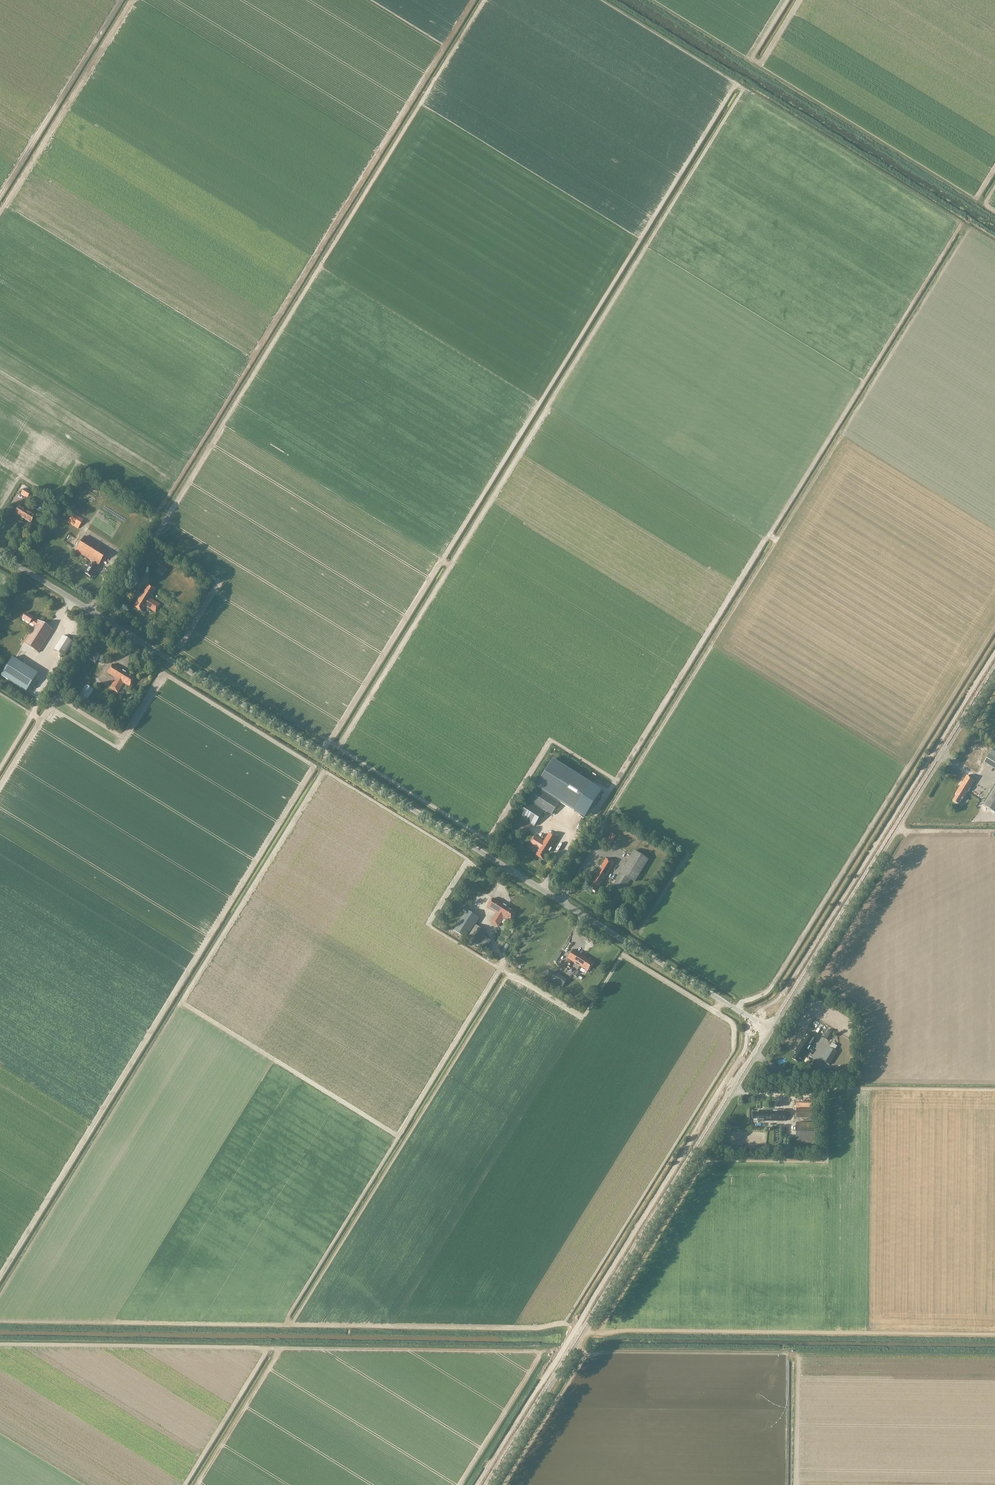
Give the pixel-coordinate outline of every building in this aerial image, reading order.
[(25,489),(21,494),(27,498),(31,493),(25,489)] [(28,508),(27,508),(29,506),(28,505),(29,503),(27,502),(26,504),(27,505),(20,516),(25,520),(29,513),(27,511),(28,508)] [(24,506),(22,509),(19,507),(20,505),(17,503),(13,509),(16,511),(15,513),(20,516),(27,505),(26,504),(25,505),(24,506)] [(31,511),(29,513),(25,520),(31,523),(35,516),(34,516),(35,514),(31,511)] [(78,529),(84,520),(73,513),(67,522),(78,529)] [(98,566),(108,551),(85,537),(76,552),(93,562),(90,567),(90,566),(85,574),(90,577),(95,570),(94,569),(97,565),(98,566)] [(155,612),(160,605),(150,599),(155,590),(147,585),(133,607),(142,612),(145,606),(155,612)] [(39,653),(53,630),(38,621),(38,623),(33,620),(34,619),(26,614),(22,620),(30,625),(31,624),(35,627),(24,644),(39,653)] [(64,656),(74,642),(63,635),(54,650),(64,656)] [(95,664),(100,657),(92,652),(88,660),(95,664)] [(37,674),(12,658),(1,676),(26,692),(37,674)] [(129,686),(134,678),(112,664),(107,672),(116,678),(110,688),(117,692),(123,683),(129,686)] [(85,703),(94,690),(86,684),(77,697),(85,703)] [(982,762),(994,769),(994,752),(990,749),(982,762)] [(554,759),(535,788),(559,803),(560,802),(574,811),(592,784),(554,759)] [(981,764),(976,775),(979,776),(984,766),(981,764)] [(962,801),(975,781),(966,775),(955,794),(956,795),(952,801),(958,805),(961,800),(962,801)] [(983,806),(994,813),(994,787),(983,806)] [(535,788),(528,800),(551,815),(559,803),(535,788)] [(534,826),(544,811),(527,801),(517,816),(534,826)] [(525,836),(531,825),(517,817),(511,827),(525,836)] [(608,849),(616,835),(611,832),(603,845),(608,849)] [(544,860),(558,838),(549,833),(544,841),(534,835),(529,843),(539,849),(535,855),(544,860)] [(648,860),(633,851),(612,886),(623,892),(631,879),(635,881),(648,860)] [(599,888),(614,863),(605,858),(592,881),(593,882),(589,888),(593,890),(595,892),(598,887),(599,888)] [(515,912),(493,898),(488,907),(497,912),(491,922),(498,927),(503,919),(509,922),(510,920),(515,912)] [(466,909),(453,930),(485,950),(491,941),(483,936),(485,931),(475,925),(479,918),(466,909)] [(588,971),(593,963),(573,950),(568,959),(588,971)] [(828,1041),(833,1032),(829,1030),(823,1038),(828,1041)] [(801,1058),(802,1059),(815,1038),(806,1033),(795,1052),(796,1053),(792,1059),(796,1061),(798,1063),(801,1058)] [(829,1065),(837,1052),(829,1047),(821,1060),(829,1065)] [(796,1109),(796,1118),(815,1118),(815,1109),(796,1109)] [(786,1121),(786,1111),(760,1111),(760,1112),(753,1112),(753,1117),(752,1117),(752,1119),(754,1119),(753,1123),(758,1123),(758,1121),(786,1121)] [(796,1123),(796,1143),(815,1143),(815,1123),(796,1123)]
